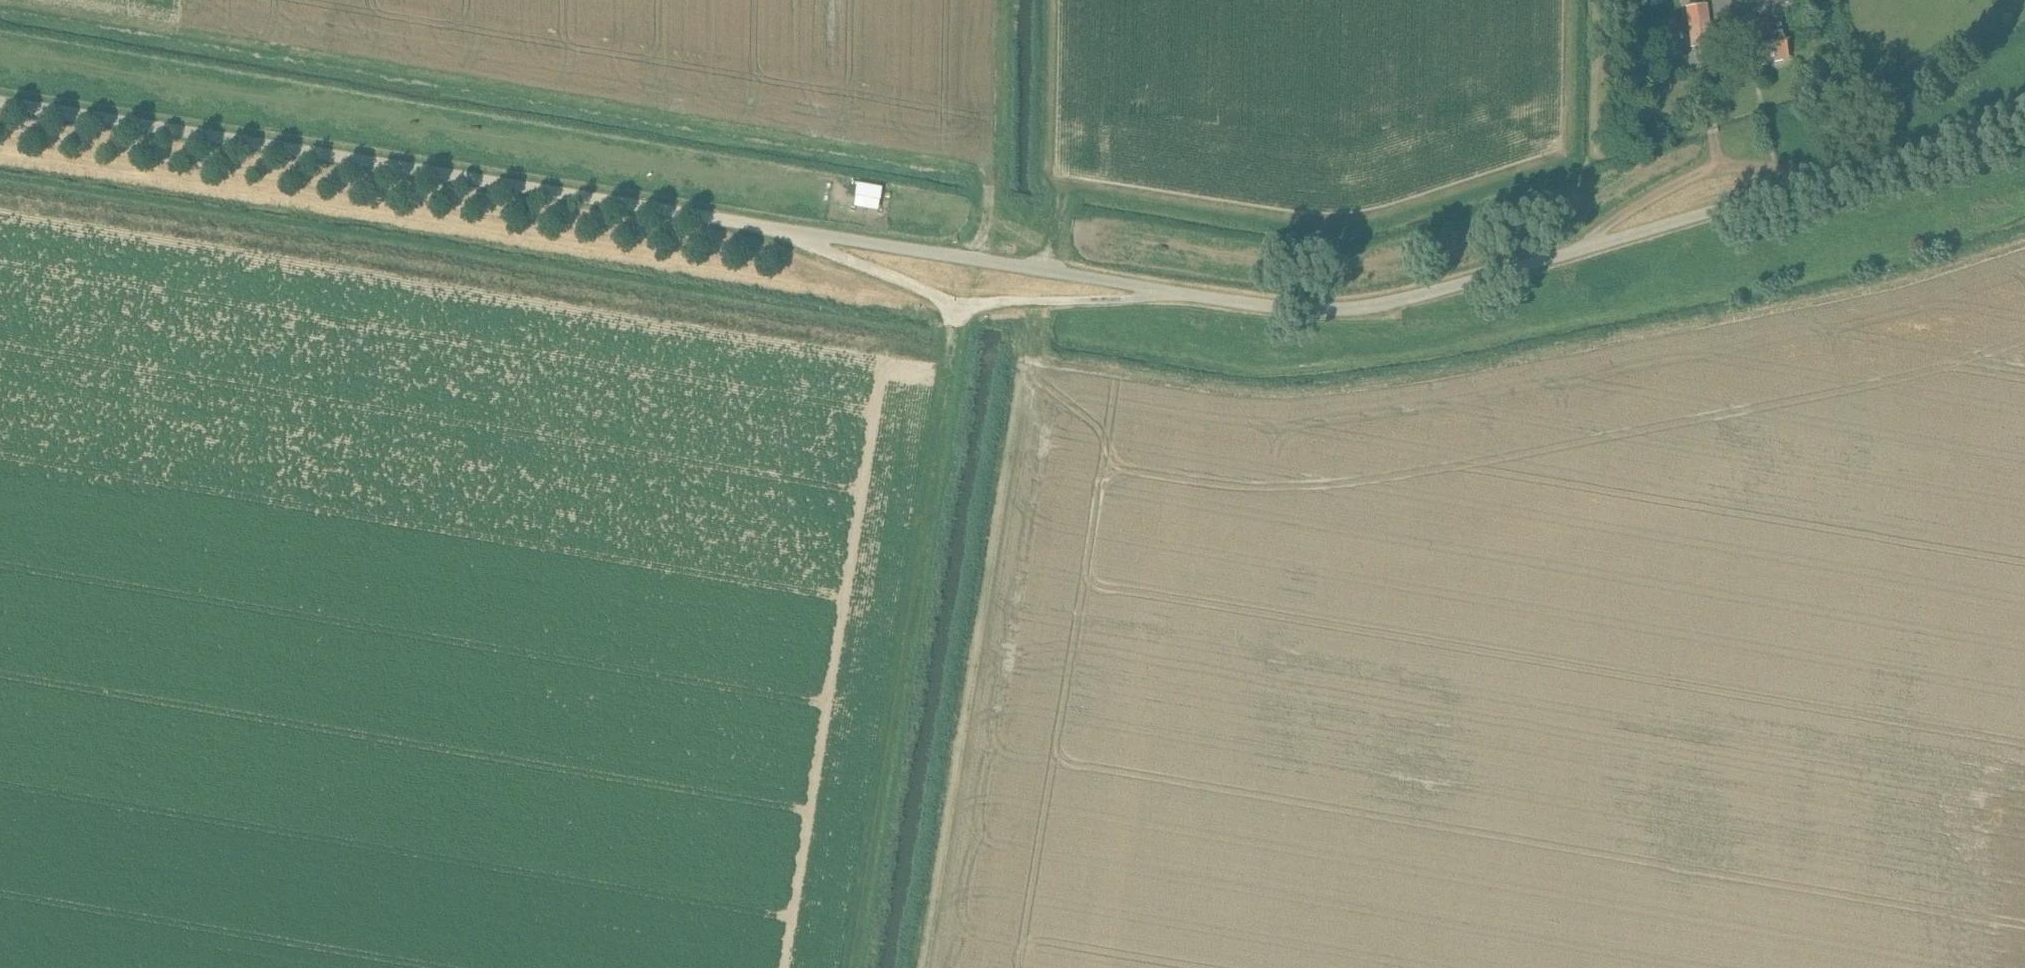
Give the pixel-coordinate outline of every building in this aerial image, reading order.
[(1751,12),(1769,9),(1769,7),(1769,6),(1768,0),(1749,0),(1751,12)] [(1690,49),(1711,46),(1706,5),(1686,7),(1690,49)] [(1736,62),(1752,59),(1754,68),(1788,60),(1780,24),(1730,35),(1736,62)]
